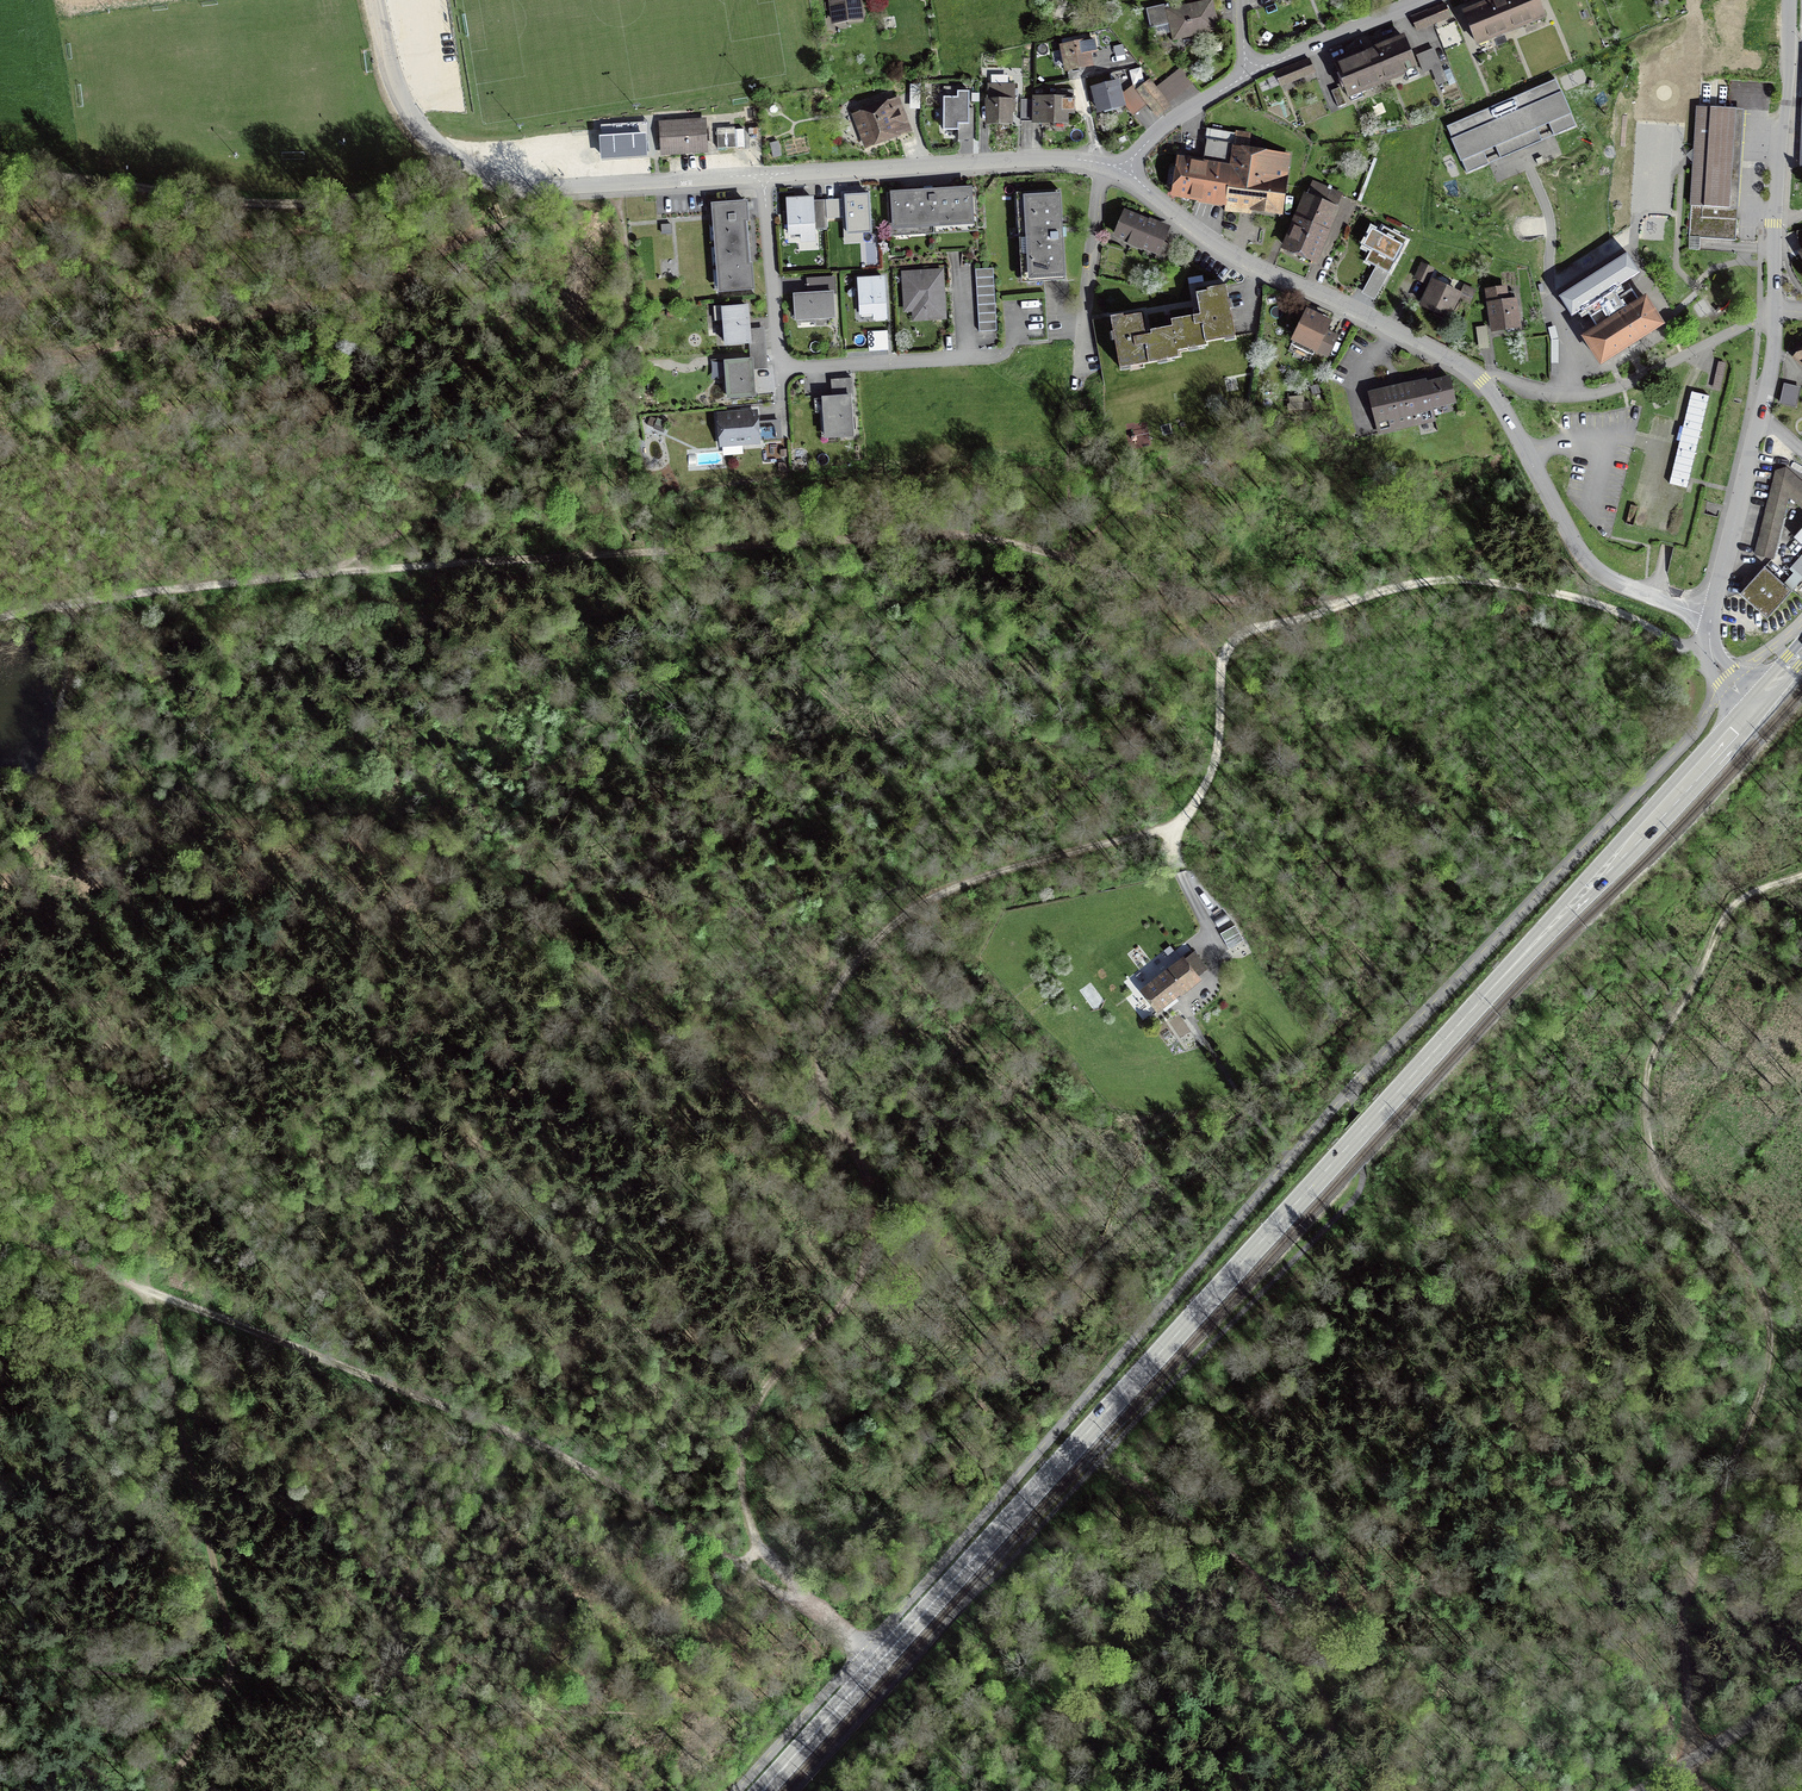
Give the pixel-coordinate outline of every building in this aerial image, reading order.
[(831,25),(864,20),(862,0),(828,0),(831,25)] [(1172,42),(1220,31),(1212,0),(1207,0),(1170,9),(1168,3),(1146,9),(1150,28),(1153,28),(1155,37),(1170,33),(1172,42)] [(1462,11),(1476,47),(1547,19),(1539,0),(1489,0),(1462,11)] [(1445,2),(1434,7),(1418,13),(1410,17),(1416,31),(1451,17),(1445,2)] [(1373,49),(1368,51),(1365,52),(1365,53),(1338,64),(1338,65),(1335,66),(1348,99),(1406,76),(1408,81),(1419,77),(1418,75),(1420,74),(1404,34),(1372,47),(1373,49)] [(1059,45),(1064,73),(1094,67),(1092,55),(1098,53),(1095,38),(1059,45)] [(1125,55),(1123,45),(1113,47),(1115,57),(1125,55)] [(1448,82),(1434,48),(1416,55),(1423,73),(1431,70),(1438,86),(1448,82)] [(1315,73),(1309,58),(1274,72),(1280,87),(1315,73)] [(1169,103),(1194,83),(1181,67),(1156,87),(1150,79),(1135,91),(1147,105),(1157,118),(1172,106),(1169,103)] [(1015,89),(1015,84),(1008,84),(1008,75),(991,76),(991,84),(988,84),(988,99),(985,99),(985,126),(1013,125),(1013,113),(1015,113),(1015,95),(1019,95),(1019,89),(1015,89)] [(1556,80),(1446,127),(1452,139),(1450,139),(1460,163),(1462,162),(1467,173),(1519,151),(1576,126),(1556,80)] [(1119,81),(1090,88),(1097,115),(1126,107),(1122,94),(1119,81)] [(919,95),(919,87),(910,86),(910,95),(919,95)] [(1147,105),(1135,91),(1133,86),(1122,94),(1126,107),(1133,116),(1147,105)] [(958,141),(973,141),(974,108),(969,108),(969,92),(958,91),(958,87),(943,87),(943,131),(958,131),(958,141)] [(1331,91),(1338,107),(1347,104),(1340,87),(1331,91)] [(1074,97),(1074,90),(1056,90),(1056,97),(1032,96),(1032,99),(1032,121),(1032,124),(1068,125),(1069,115),(1075,115),(1076,97),(1074,97)] [(972,93),(971,102),(980,102),(980,93),(972,93)] [(899,96),(851,114),(865,149),(913,131),(899,96)] [(1032,121),(1032,99),(1021,99),(1020,120),(1032,121)] [(1690,206),(1691,206),(1738,209),(1744,110),(1696,107),(1693,150),(1686,156),(1689,160),(1692,163),(1690,206)] [(708,154),(706,118),(658,121),(661,157),(708,154)] [(735,130),(735,127),(717,128),(717,132),(715,132),(715,136),(717,135),(718,149),(736,148),(735,130)] [(736,148),(745,147),(744,129),(735,130),(736,148)] [(1177,157),(1171,198),(1203,203),(1225,207),(1224,212),(1251,216),(1252,212),(1283,217),(1289,175),(1288,175),(1291,155),(1249,148),(1251,133),(1235,131),(1235,133),(1207,129),(1205,139),(1206,139),(1203,161),(1177,157)] [(645,134),(600,137),(602,160),(646,157),(645,134)] [(773,158),(782,156),(778,141),(769,143),(773,158)] [(1343,193),(1313,181),(1307,194),(1304,193),(1281,250),(1317,265),(1340,208),(1337,207),(1343,193)] [(972,188),(972,187),(933,190),(933,187),(928,187),(924,187),(924,190),(890,192),(890,193),(886,193),(889,238),(979,232),(976,188),(972,188)] [(1065,280),(1066,280),(1064,237),(1067,237),(1067,230),(1066,227),(1062,227),(1061,195),(1060,195),(1060,191),(1016,193),(1021,284),(1065,282),(1065,280)] [(815,229),(827,229),(826,200),(814,201),(814,197),(797,198),(786,198),(788,236),(800,235),(800,243),(816,242),(815,229)] [(718,294),(755,292),(753,264),(751,264),(749,242),(748,223),(749,223),(748,209),(754,209),(754,202),(748,202),(748,201),(711,204),(718,294)] [(1738,209),(1691,206),(1688,250),(1700,251),(1701,239),(1736,241),(1736,231),(1737,217),(1738,209)] [(1163,262),(1170,245),(1165,243),(1171,227),(1150,218),(1149,220),(1124,210),(1113,238),(1128,244),(1127,246),(1142,252),(1143,250),(1156,256),(1155,258),(1163,262)] [(671,224),(661,225),(662,235),(672,234),(671,224)] [(1383,227),(1379,234),(1372,229),(1362,247),(1370,251),(1364,262),(1375,268),(1361,294),(1375,301),(1408,240),(1383,227)] [(1631,290),(1618,298),(1614,292),(1641,275),(1627,255),(1559,299),(1572,319),(1585,310),(1596,329),(1581,339),(1600,369),(1635,346),(1665,327),(1646,297),(1639,301),(1631,290)] [(1422,263),(1413,279),(1426,286),(1435,269),(1422,263)] [(975,269),(979,332),(987,332),(997,331),(993,268),(975,269)] [(912,322),(947,320),(945,289),(944,269),(901,271),(903,313),(912,313),(912,322)] [(835,277),(806,279),(807,294),(834,292),(834,295),(836,295),(835,277)] [(857,279),(859,316),(861,316),(861,320),(873,320),(873,321),(875,321),(875,323),(885,323),(885,320),(887,320),(885,277),(857,279)] [(1460,293),(1432,279),(1418,307),(1449,321),(1460,300),(1462,294),(1460,293)] [(1460,300),(1470,305),(1477,290),(1464,284),(1460,293),(1462,294),(1460,300)] [(1170,320),(1171,327),(1149,331),(1150,335),(1147,335),(1144,336),(1140,314),(1122,317),(1122,315),(1109,317),(1119,369),(1178,358),(1177,352),(1206,346),(1206,343),(1234,337),(1225,286),(1206,289),(1206,291),(1206,292),(1195,294),(1199,315),(1170,320)] [(1517,299),(1515,299),(1513,291),(1508,292),(1507,286),(1484,289),(1491,333),(1522,329),(1517,299)] [(834,295),(834,292),(807,294),(793,295),(794,322),(835,320),(834,295)] [(723,334),(724,348),(749,346),(752,345),(751,329),(750,324),(749,306),(723,308),(723,306),(713,306),(714,323),(712,323),(713,334),(723,334)] [(1328,358),(1339,335),(1329,330),(1333,322),(1306,309),(1290,342),(1292,343),(1291,346),(1313,357),(1315,354),(1317,355),(1318,353),(1328,358)] [(1479,350),(1489,349),(1486,326),(1476,328),(1479,350)] [(1551,340),(1558,338),(1555,327),(1548,328),(1551,340)] [(765,328),(751,329),(752,345),(749,346),(750,359),(753,359),(754,370),(768,369),(765,328)] [(724,361),(727,401),(756,399),(755,379),(754,370),(753,359),(750,359),(724,361)] [(1727,364),(1719,362),(1713,389),(1721,390),(1727,364)] [(1427,382),(1426,379),(1368,393),(1377,435),(1436,422),(1434,410),(1456,405),(1450,377),(1427,382)] [(824,441),(854,439),(852,398),(854,398),(853,378),(840,379),(831,380),(832,397),(821,398),(821,399),(814,399),(815,415),(822,414),(824,441)] [(1321,393),(1319,385),(1310,387),(1312,395),(1321,393)] [(1795,407),(1796,401),(1799,389),(1783,386),(1781,397),(1779,403),(1787,405),(1795,407)] [(1288,411),(1312,410),(1311,403),(1305,403),(1304,396),(1289,397),(1290,404),(1287,404),(1288,411)] [(719,448),(761,445),(759,427),(758,410),(716,413),(719,448)] [(668,423),(657,419),(657,420),(650,417),(647,426),(653,428),(653,429),(664,433),(668,423)] [(778,464),(779,472),(787,471),(786,463),(778,464)] [(1771,485),(1754,555),(1772,559),(1788,496),(1801,508),(1801,507),(1801,485),(1785,469),(1775,472),(1771,485)] [(1794,538),(1801,545),(1801,529),(1794,538)] [(1739,595),(1766,619),(1791,592),(1764,567),(1739,595)] [(1220,935),(1229,950),(1244,941),(1235,926),(1220,935)] [(1175,950),(1170,944),(1164,950),(1168,955),(1175,950)] [(1181,994),(1202,977),(1200,974),(1209,967),(1194,949),(1185,956),(1183,953),(1139,987),(1157,1010),(1180,992),(1181,994)]
